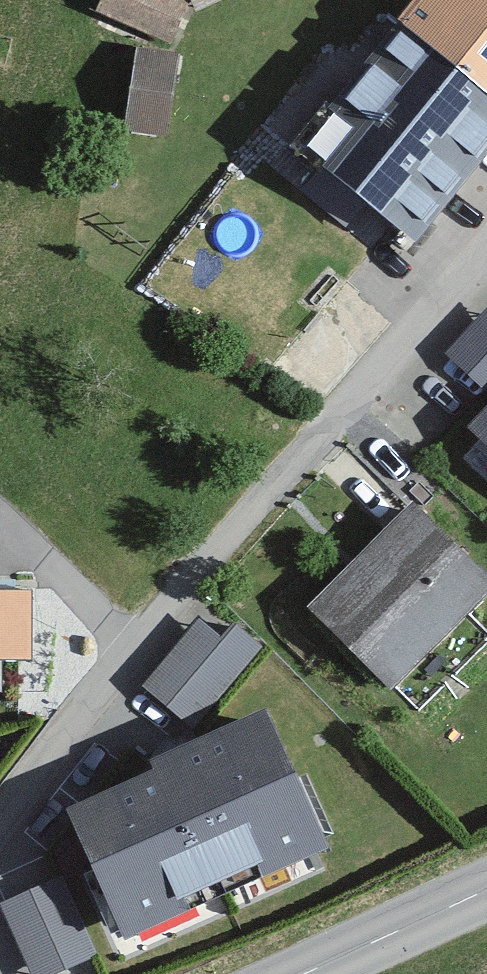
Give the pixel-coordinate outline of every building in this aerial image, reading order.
[(96,4),(175,40),(193,0),(98,0),(96,4)] [(282,137),(402,245),(486,148),(486,0),(406,0),(282,137)] [(142,41),(126,122),(169,131),(185,50),(142,41)] [(447,347),(486,383),(486,381),(486,303),(447,347)] [(462,425),(486,450),(486,401),(462,425)] [(399,495),(294,603),(389,695),(486,594),(486,581),(399,495)] [(32,656),(32,591),(0,591),(0,656),(32,656)] [(217,637),(198,621),(145,686),(196,727),(262,646),(231,620),(217,637)] [(324,840),(266,713),(63,806),(122,933),(324,840)] [(84,915),(60,925),(41,880),(1,897),(34,973),(41,973),(99,949),(84,915)]
